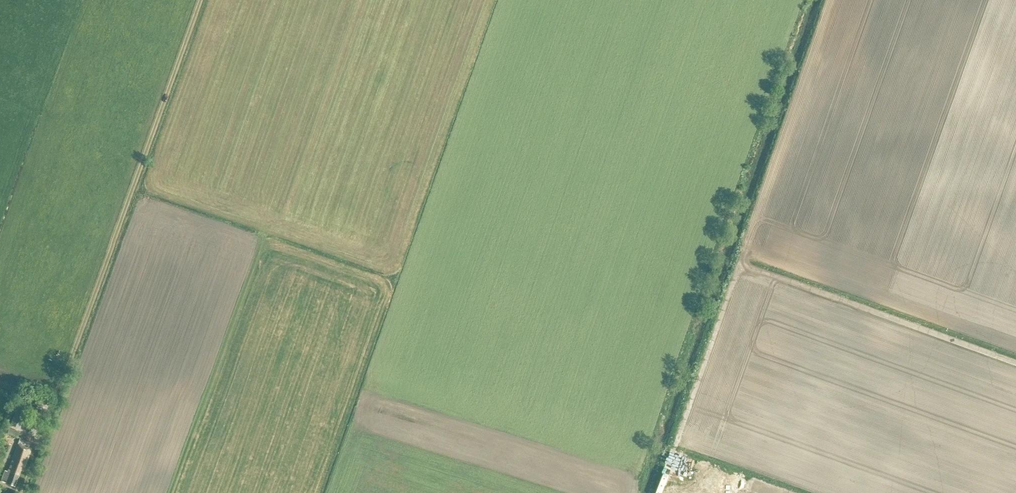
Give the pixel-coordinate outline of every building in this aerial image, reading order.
[(11,426),(21,429),(23,421),(14,418),(11,426)] [(18,438),(20,432),(9,429),(7,435),(18,438)] [(15,487),(20,471),(23,472),(31,449),(18,444),(9,470),(8,469),(7,472),(5,471),(1,482),(7,484),(15,487)]
